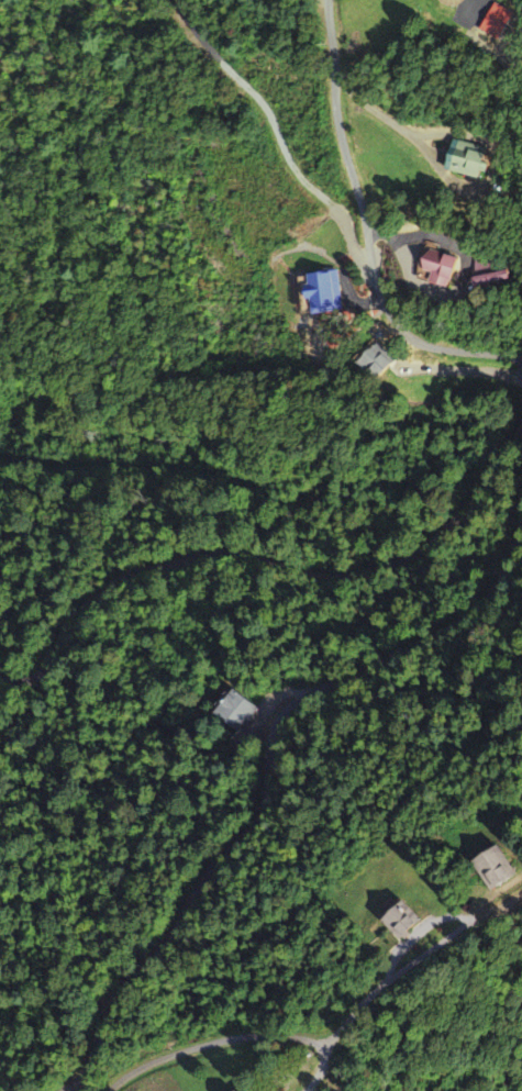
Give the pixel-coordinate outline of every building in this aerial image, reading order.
[(453,11),(474,0),(447,0),(453,11)] [(492,154),(456,144),(448,171),(484,182),(492,154)] [(467,262),(435,248),(422,277),(455,292),(467,262)] [(314,275),(318,314),(347,311),(342,272),(314,275)] [(393,381),(402,363),(374,348),(365,366),(393,381)] [(521,886),(521,859),(516,848),(489,864),(507,895),(521,886)] [(419,940),(436,925),(417,903),(395,923),(409,938),(414,934),(419,940)]
